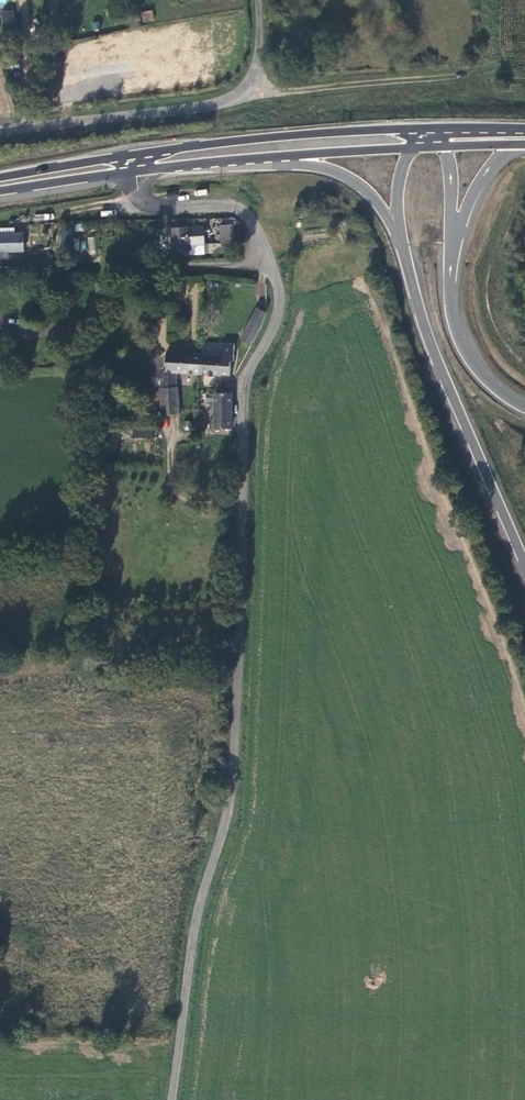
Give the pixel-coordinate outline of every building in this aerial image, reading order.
[(143,23),(154,20),(152,9),(141,12),(143,23)] [(0,11),(1,25),(15,23),(13,10),(0,11)] [(236,251),(234,225),(221,226),(221,244),(213,245),(213,254),(236,251)] [(23,252),(24,234),(15,234),(15,228),(1,229),(1,234),(0,234),(0,253),(23,252)] [(172,229),(173,251),(182,251),(182,246),(205,244),(204,233),(190,233),(189,228),(172,229)] [(28,318),(42,320),(43,310),(29,308),(28,318)] [(258,309),(252,319),(262,326),(266,313),(258,309)] [(262,326),(252,319),(241,340),(252,345),(262,326)] [(235,345),(221,344),(222,355),(202,355),(201,375),(221,376),(222,374),(230,374),(231,362),(234,362),(235,345)] [(221,344),(202,344),(202,355),(222,355),(221,344)] [(162,372),(161,389),(162,415),(179,414),(176,387),(175,387),(177,373),(182,372),(182,374),(201,375),(202,355),(167,353),(166,372),(162,372)] [(210,423),(209,429),(231,429),(232,393),(215,392),(215,393),(214,423),(210,423)] [(184,422),(183,424),(182,426),(183,429),(185,430),(187,431),(190,430),(191,428),(192,426),(192,424),(191,422),(188,421),(186,421),(184,422)] [(152,426),(133,427),(133,437),(152,435),(152,426)]
